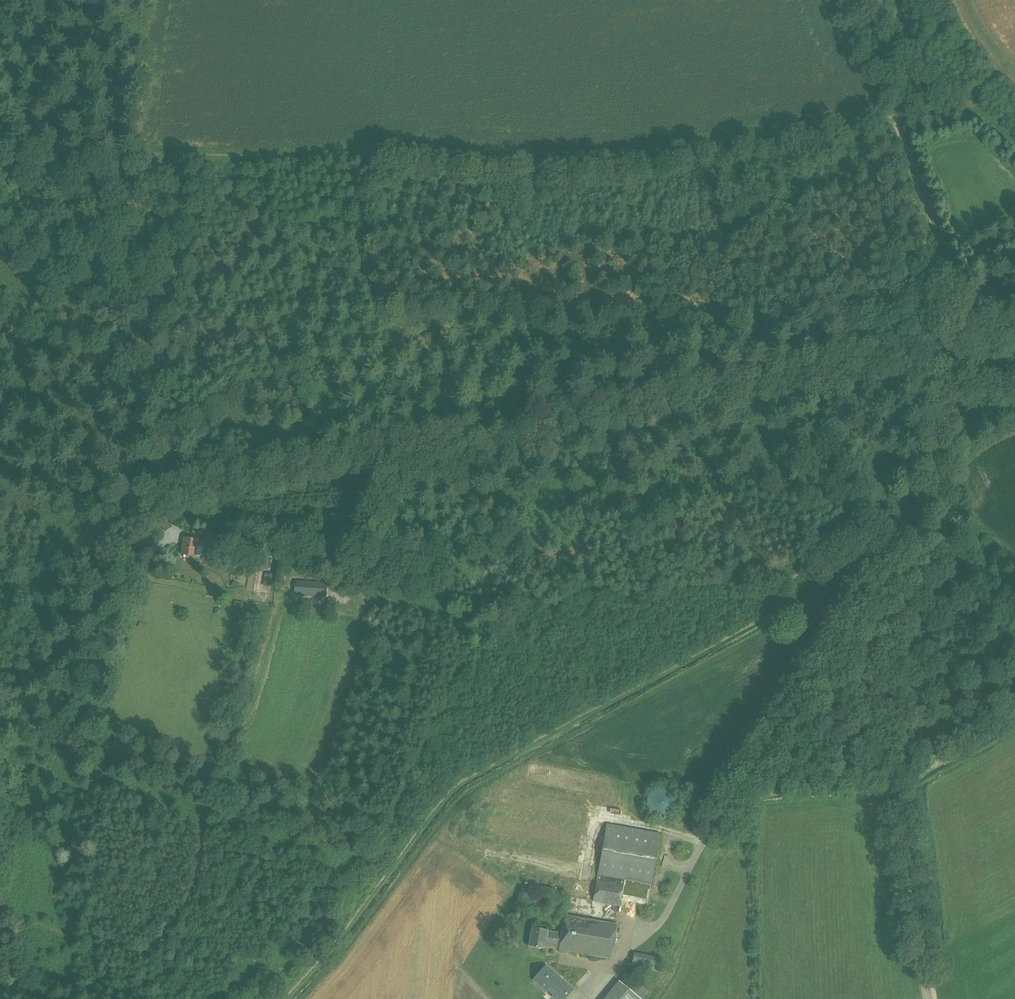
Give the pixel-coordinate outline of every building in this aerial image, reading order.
[(182,555),(195,557),(196,546),(203,547),(214,549),(216,535),(205,533),(204,541),(197,540),(185,538),(182,555)] [(256,567),(267,569),(270,556),(258,554),(256,567)] [(273,587),(275,574),(265,573),(263,586),(273,587)] [(234,580),(231,586),(235,589),(239,583),(234,580)] [(294,593),(326,596),(327,582),(294,580),(294,593)] [(348,747),(355,749),(364,721),(357,719),(348,747)] [(647,798),(647,801),(647,804),(647,807),(648,810),(650,812),(652,815),(654,816),(657,818),(660,818),(663,818),(666,818),(669,817),(671,816),(674,814),(676,811),(677,809),(678,806),(678,803),(678,800),(677,797),(676,794),(674,792),(672,790),(669,788),(666,787),(663,787),(660,787),(657,788),(655,789),(652,791),(650,793),(648,796),(647,798)] [(593,901),(620,906),(621,900),(648,904),(651,884),(660,833),(606,824),(597,875),(598,875),(597,881),(596,881),(593,901)] [(693,887),(700,883),(694,873),(687,878),(693,887)] [(576,902),(575,914),(594,915),(594,903),(576,902)] [(559,950),(610,959),(617,924),(565,914),(562,933),(548,931),(549,930),(531,927),(528,946),(545,950),(546,945),(559,948),(559,950)] [(631,968),(658,972),(660,957),(634,952),(631,968)] [(551,972),(540,985),(557,998),(564,998),(572,989),(570,988),(571,987),(566,983),(566,984),(551,972)] [(587,994),(595,983),(587,977),(579,988),(587,994)] [(619,981),(604,998),(641,998),(619,981)]
